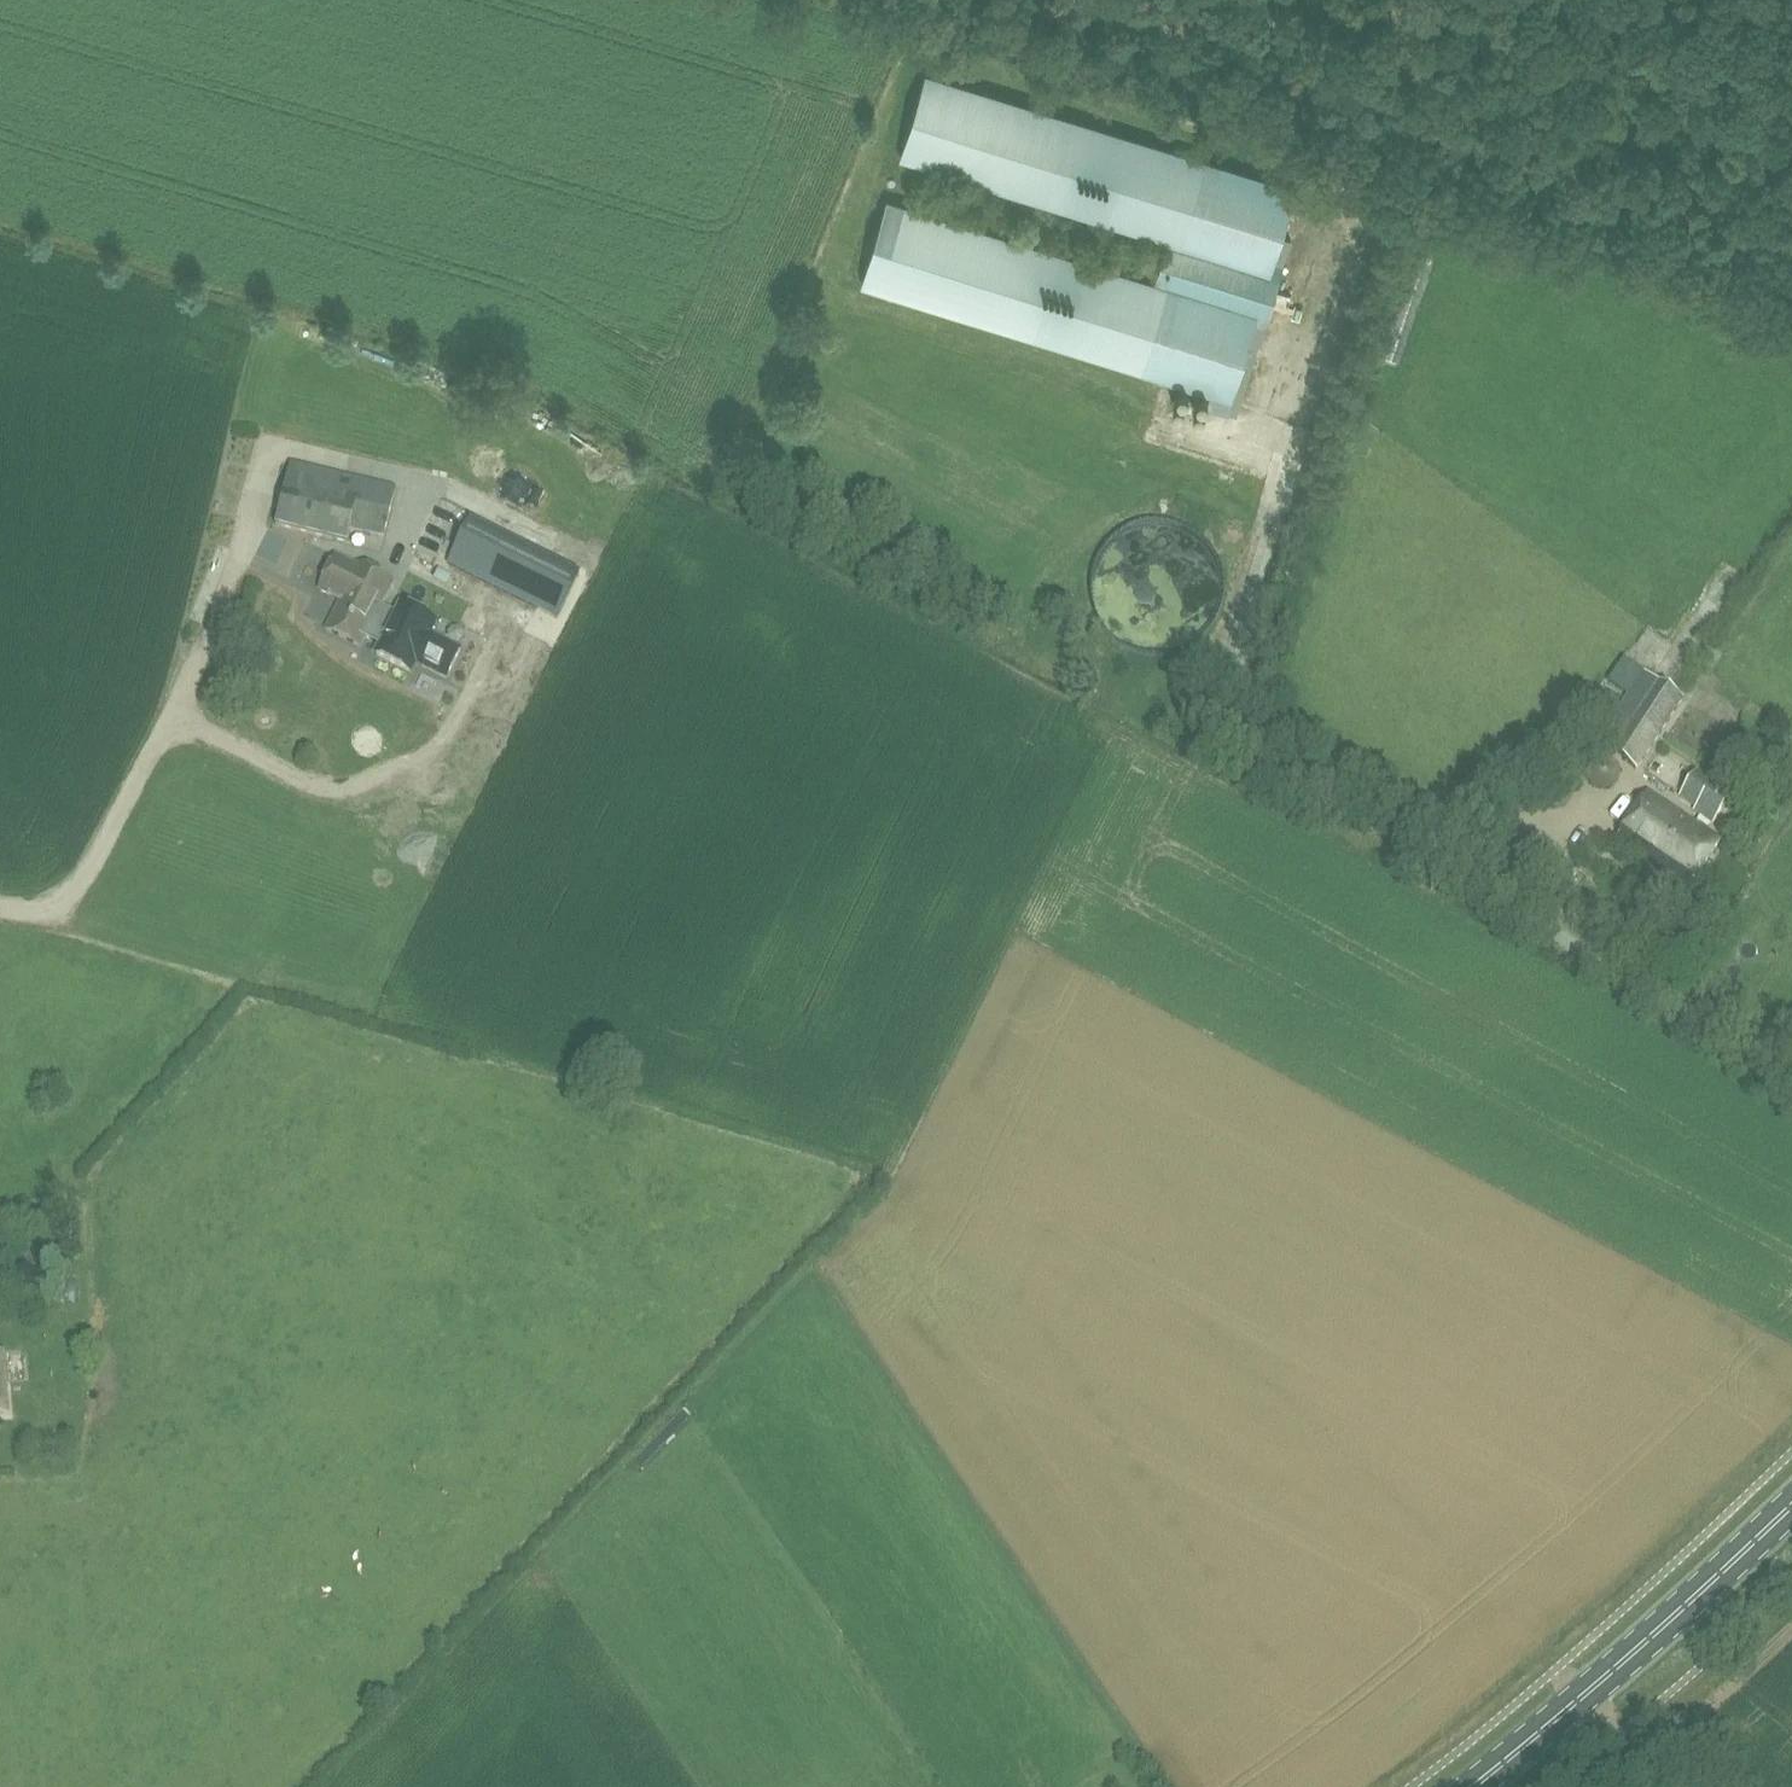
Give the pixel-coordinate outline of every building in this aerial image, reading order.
[(902,156),(1170,239),(1156,284),(889,202),(863,285),(1214,394),(1209,411),(1238,420),(1293,243),(1283,240),(1298,193),(927,78),(902,156)] [(396,488),(292,463),(277,525),(347,542),(350,529),(384,537),(396,488)] [(536,608),(558,565),(470,521),(449,564),(536,608)] [(1139,650),(1156,653),(1174,650),(1190,643),(1203,632),(1214,618),(1220,601),(1221,584),(1218,567),(1211,552),(1200,540),(1187,530),(1172,524),(1156,522),(1140,524),(1125,530),(1112,539),(1102,551),(1094,567),(1091,584),(1092,602),(1098,618),(1109,633),(1123,644),(1139,650)] [(324,630),(358,647),(363,637),(379,607),(391,582),(357,564),(356,567),(334,555),(317,590),(338,601),(324,630)] [(421,664),(420,667),(444,680),(459,652),(426,635),(432,623),(400,607),(395,615),(379,607),(363,637),(380,645),(375,656),(407,673),(414,660),(421,664)] [(1639,769),(1685,699),(1645,673),(1599,743),(1639,769)] [(437,701),(422,710),(429,723),(444,714),(437,701)] [(1683,790),(1693,774),(1679,764),(1668,780),(1683,790)] [(1696,825),(1686,818),(1649,794),(1616,843),(1690,892),(1722,843),(1708,833),(1733,794),(1698,772),(1681,798),(1697,808),(1695,812),(1702,816),(1696,825)] [(1625,793),(1628,778),(1608,774),(1605,789),(1625,793)] [(9,1413),(4,1350),(0,1351),(0,1414),(9,1413)]
